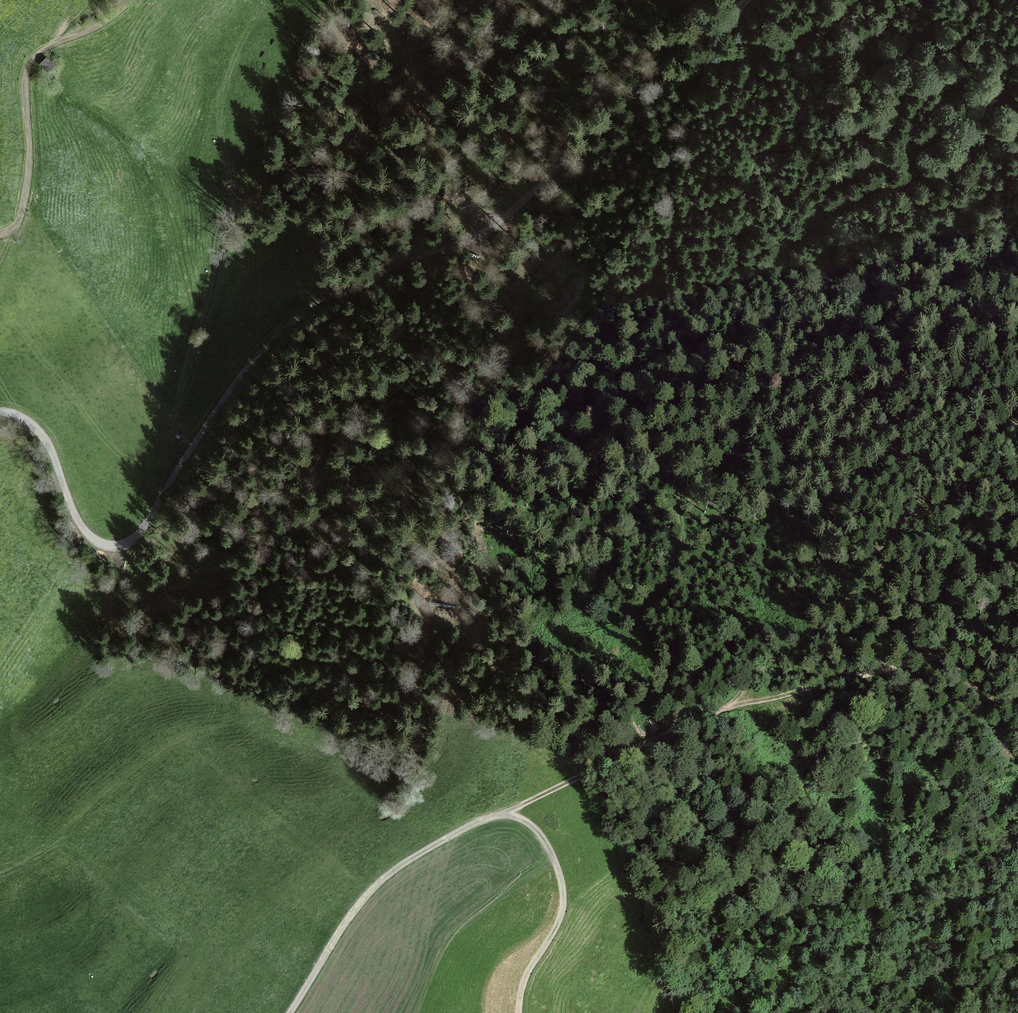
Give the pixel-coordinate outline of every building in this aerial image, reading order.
[(40,64),(47,71),(53,65),(46,58),(40,64)]
